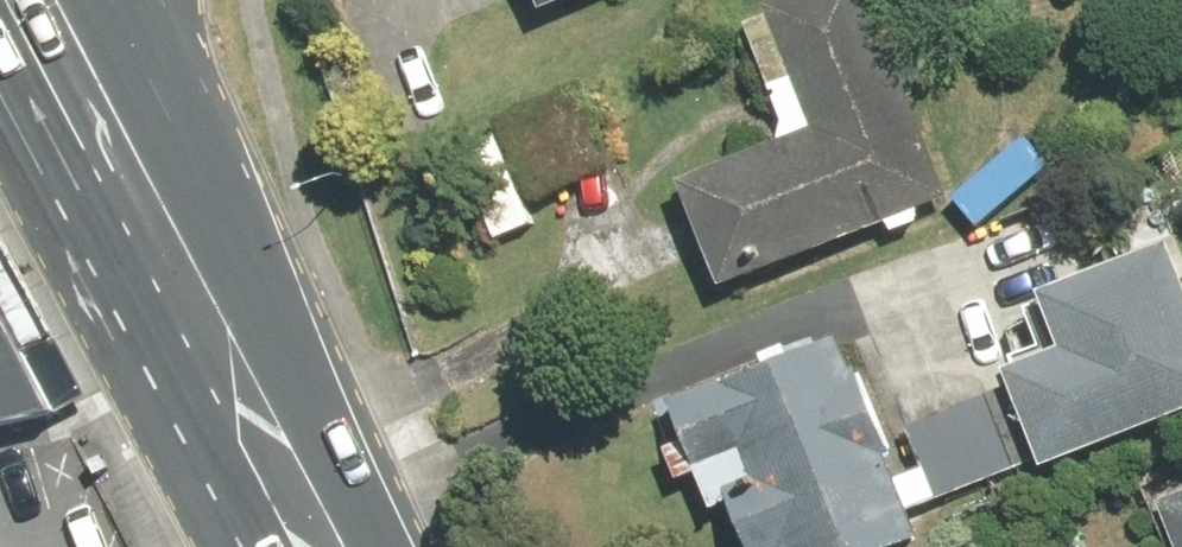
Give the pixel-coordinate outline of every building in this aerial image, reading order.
[(695,204),(745,319),(973,221),(877,0),(846,0),(788,25),(839,142),(695,204)] [(1007,367),(1045,471),(1181,421),(1181,260),(1175,241),(1040,290),(1061,348),(1007,367)] [(0,279),(0,421),(64,408),(0,279)] [(835,339),(667,407),(711,513),(731,505),(748,546),(895,546),(917,538),(835,339)] [(1158,502),(1177,546),(1181,546),(1181,492),(1158,502)]
